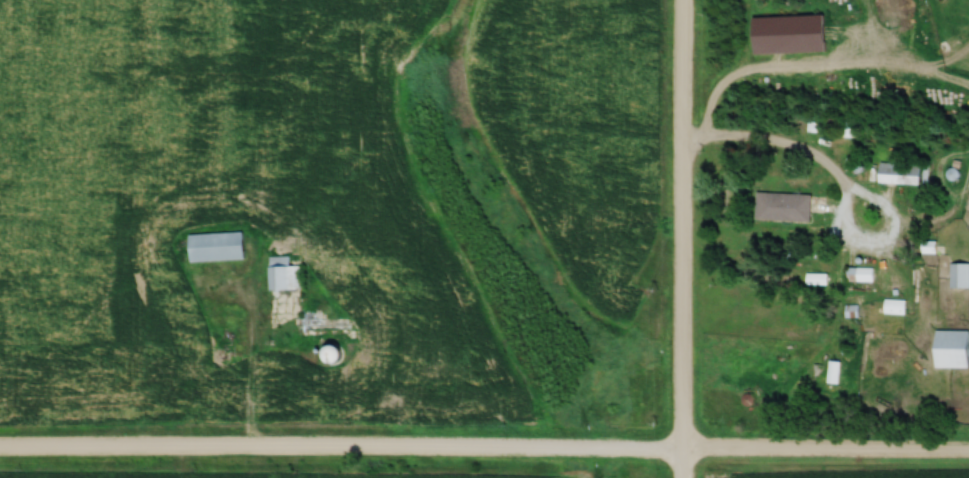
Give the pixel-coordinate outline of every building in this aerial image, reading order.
[(756,18),(827,15),(829,51),(758,55),(756,18)] [(812,194),(759,193),(759,220),(811,221),(812,194)] [(192,261),(247,260),(246,232),(191,234),(192,261)] [(291,256),(270,256),(270,290),(302,290),(302,265),(291,265),(291,256)] [(952,262),(952,288),(968,288),(968,262),(952,262)] [(874,273),(859,273),(859,267),(849,267),(849,281),(874,281),(874,273)] [(906,299),(885,299),(885,313),(906,314),(906,299)] [(365,320),(299,320),(299,332),(365,332),(365,320)] [(937,368),(968,368),(968,330),(937,330),(937,368)] [(239,337),(216,337),(216,373),(239,373),(239,337)] [(344,361),(341,345),(330,347),(333,363),(344,361)] [(841,361),(830,361),(830,383),(841,383),(841,361)]
